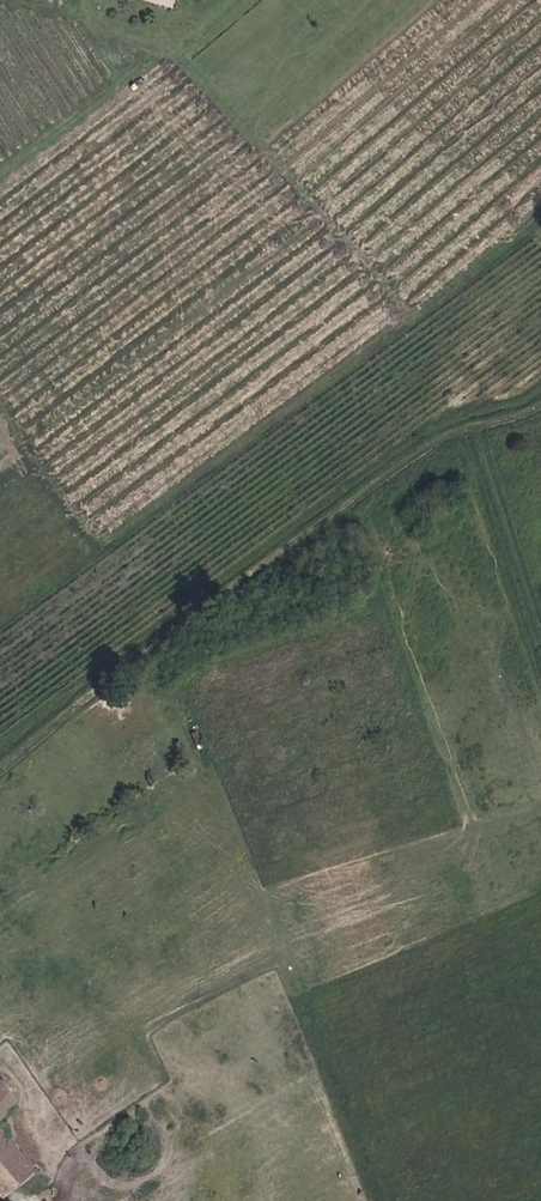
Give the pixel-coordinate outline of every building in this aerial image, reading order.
[(15,1101),(0,1085),(0,1116),(15,1101)] [(15,1183),(31,1169),(0,1131),(0,1162),(15,1183)] [(15,1183),(0,1162),(0,1196),(15,1183)]
